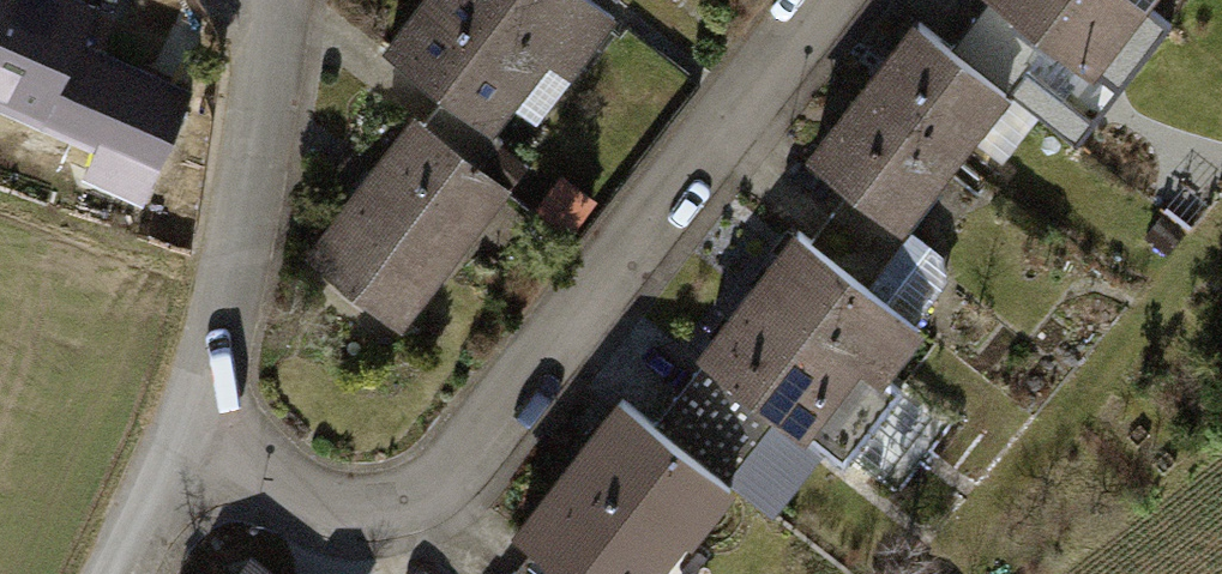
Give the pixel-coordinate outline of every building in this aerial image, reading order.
[(92,2),(86,0),(0,0),(0,92),(49,111),(92,2)] [(399,57),(510,140),(610,9),(597,0),(443,0),(399,57)] [(1107,67),(1159,3),(1155,0),(1025,0),(1107,67)] [(930,16),(881,85),(974,151),(1023,82),(930,16)] [(183,96),(85,59),(58,127),(157,165),(183,96)] [(881,85),(831,153),(925,220),(974,151),(881,85)] [(427,124),(313,261),(389,324),(503,188),(427,124)] [(810,242),(717,357),(827,445),(919,330),(810,242)] [(888,471),(934,419),(906,395),(860,446),(888,471)] [(532,540),(574,573),(665,573),(735,489),(637,410),(532,540)]
